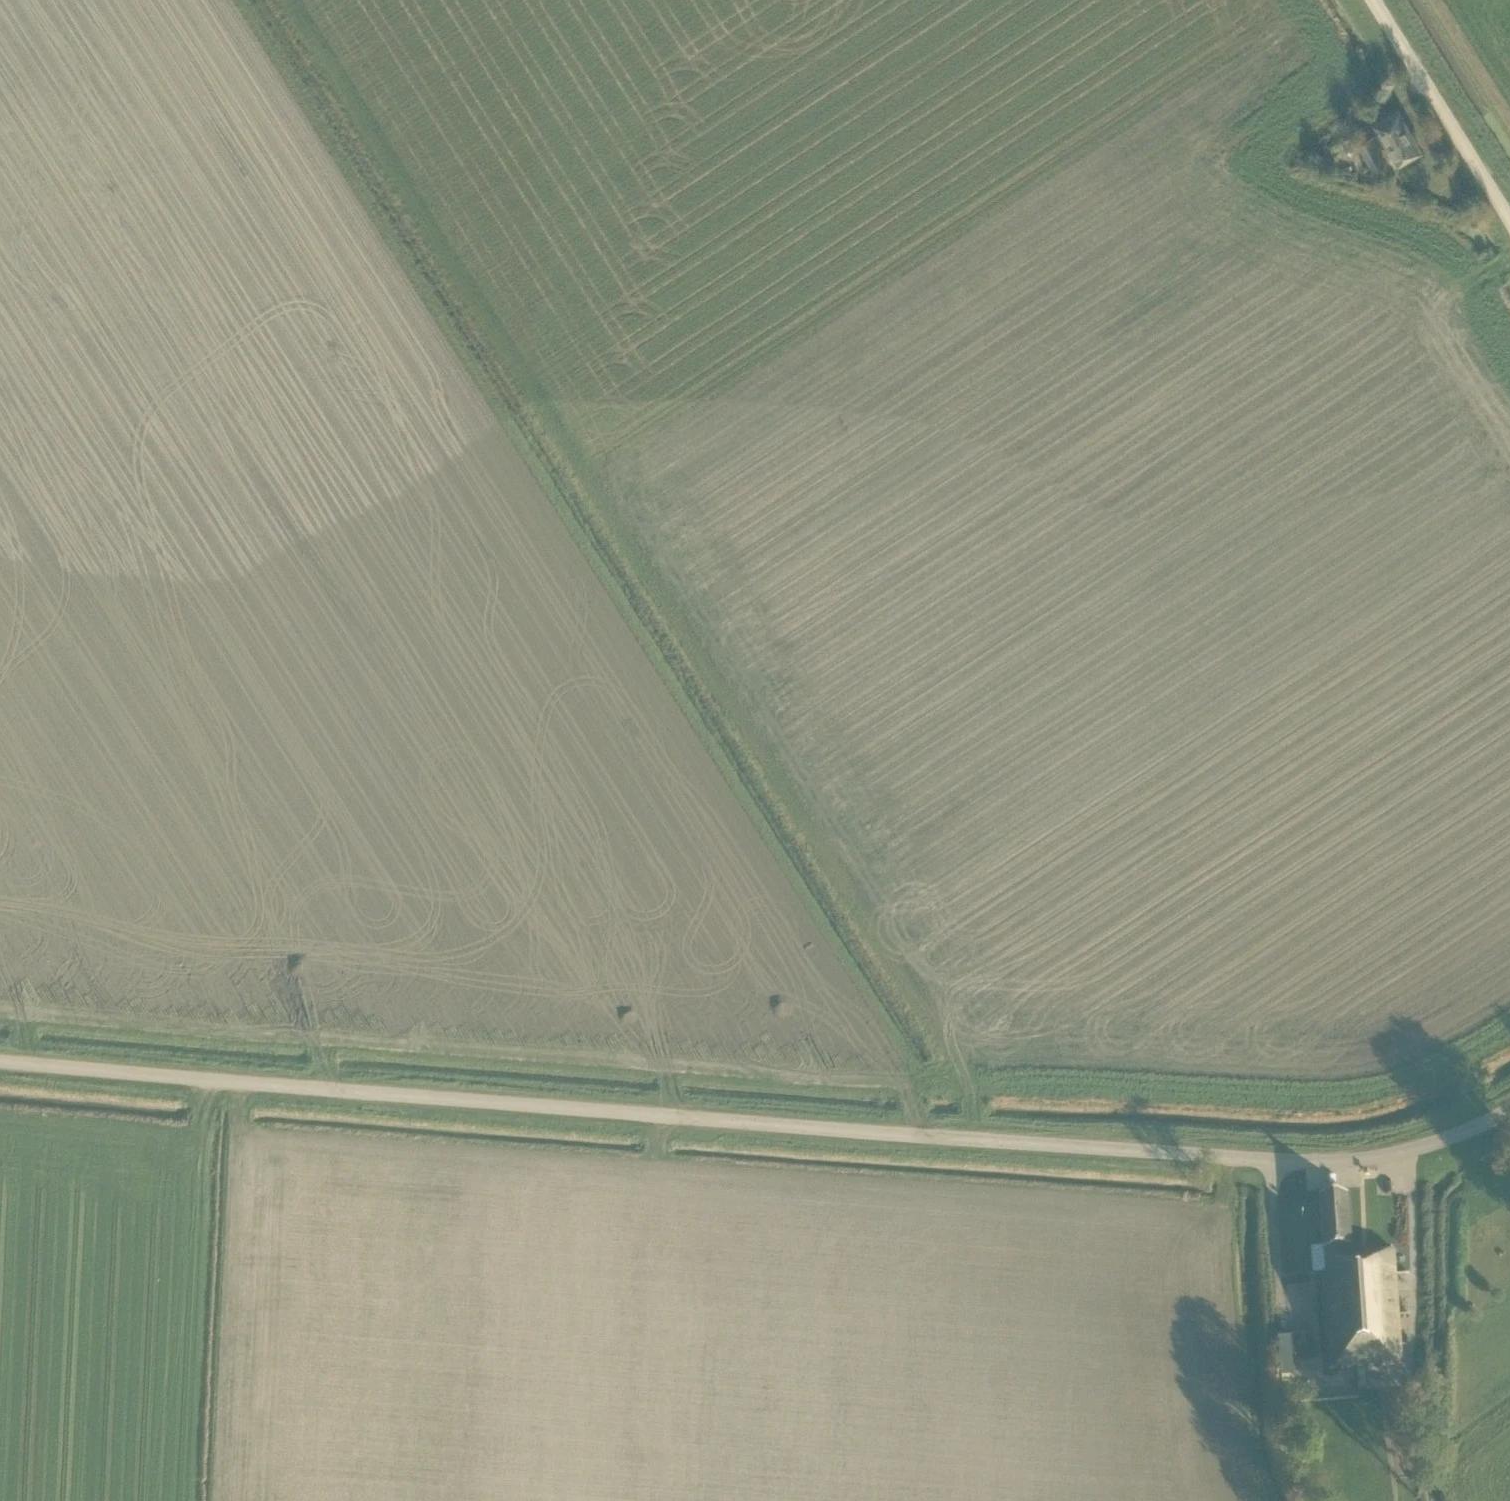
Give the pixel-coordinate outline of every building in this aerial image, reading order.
[(1386,143),(1398,163),(1422,149),(1398,109),(1374,122),(1379,130),(1358,142),(1373,168),(1385,161),(1378,148),(1386,143)] [(1322,1275),(1330,1371),(1401,1366),(1393,1252),(1352,1255),(1348,1197),(1320,1199),(1326,1275),(1322,1275)] [(1284,1378),(1296,1378),(1295,1354),(1317,1353),(1316,1334),(1283,1336),(1284,1378)]
